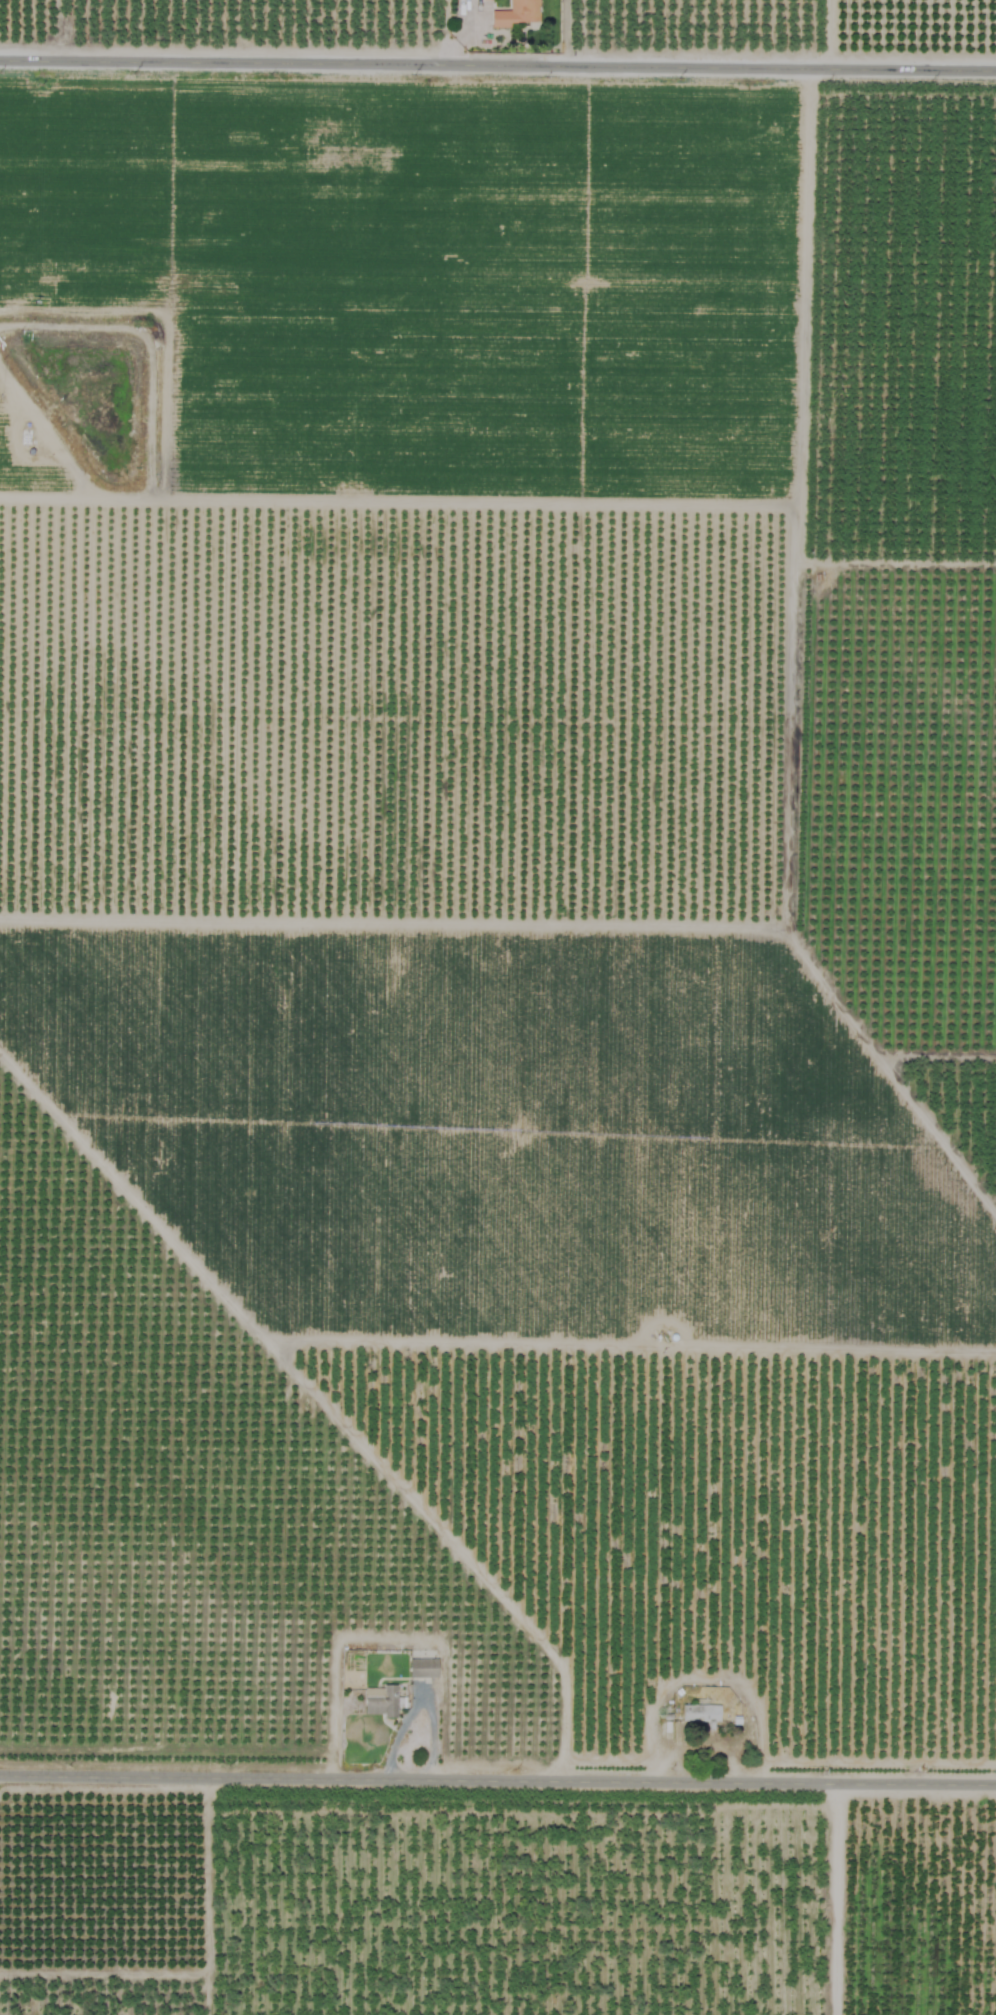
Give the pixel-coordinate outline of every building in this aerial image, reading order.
[(491,10),(491,28),(511,28),(511,22),(537,22),(537,0),(509,0),(509,10),(491,10)] [(364,1687),(364,1714),(383,1714),(383,1717),(396,1717),(396,1686),(364,1687)] [(719,1721),(719,1705),(682,1704),(682,1720),(719,1721)]
